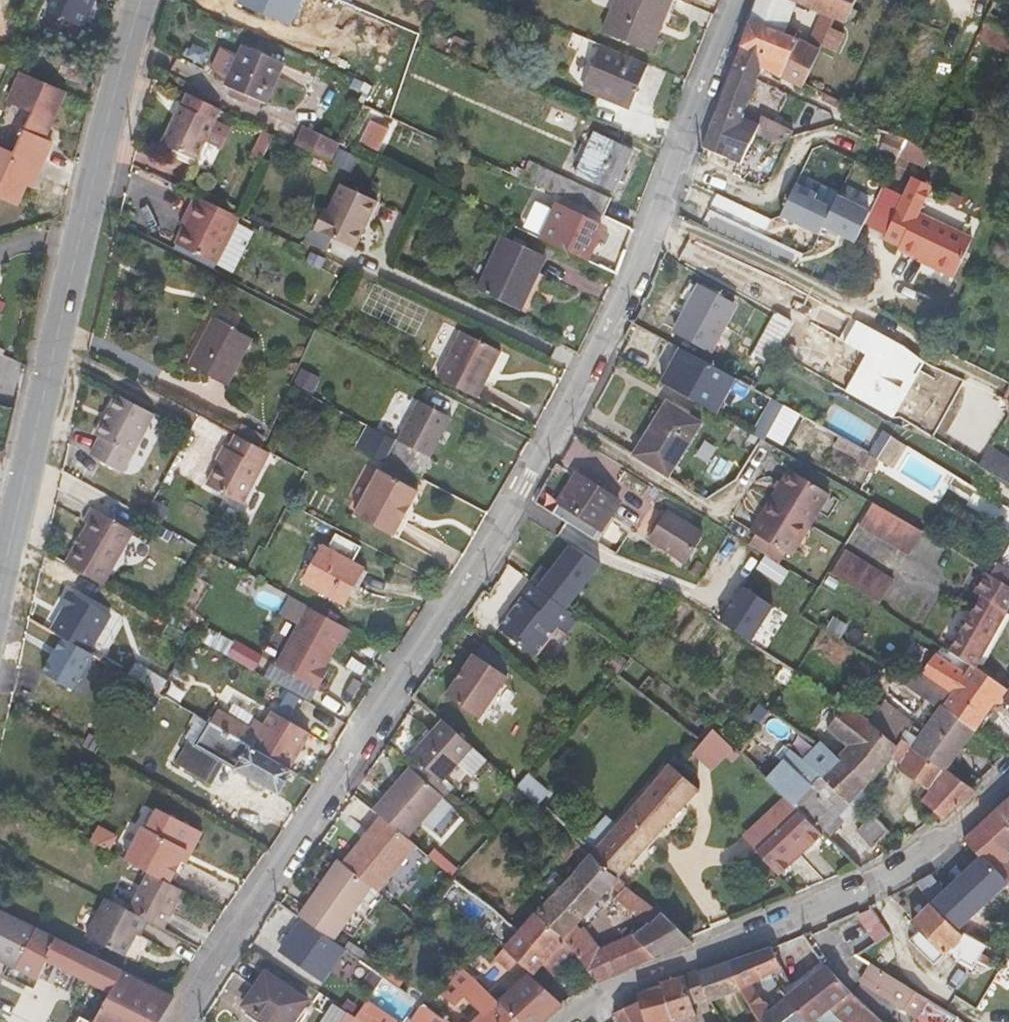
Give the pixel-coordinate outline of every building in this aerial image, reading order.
[(89,0),(57,0),(50,15),(82,29),(95,3),(89,0)] [(241,1),(292,23),(302,0),(241,0),(241,1)] [(673,0),(615,0),(602,32),(652,52),(673,0)] [(791,0),(757,0),(740,46),(785,68),(789,59),(812,69),(823,47),(836,54),(845,35),(832,29),(836,19),(846,24),(857,0),(800,0),(798,3),(791,0)] [(243,44),(226,85),(233,89),(230,95),(258,107),(260,100),(268,104),(285,63),(243,44)] [(629,110),(649,65),(601,44),(589,74),(605,81),(598,97),(629,110)] [(785,68),(740,46),(703,147),(741,164),(759,125),(743,117),(763,68),(781,78),(785,68)] [(789,59),(785,68),(781,78),(803,88),(805,83),(812,69),(789,59)] [(605,81),(589,74),(582,90),(598,97),(605,81)] [(9,102),(34,112),(18,148),(0,140),(0,187),(11,192),(15,183),(26,188),(33,174),(39,177),(53,147),(45,144),(66,97),(21,76),(9,102)] [(181,105),(175,118),(209,134),(216,121),(221,110),(188,94),(183,105),(181,105)] [(626,118),(629,110),(598,97),(595,105),(626,118)] [(209,134),(175,118),(163,143),(197,160),(209,134)] [(333,161),(341,143),(303,125),(295,143),(333,161)] [(266,155),(275,136),(265,131),(255,150),(266,155)] [(595,133),(588,148),(581,162),(576,174),(614,191),(633,150),(595,133)] [(581,162),(588,148),(581,145),(575,159),(581,162)] [(255,150),(253,155),(263,160),(266,155),(255,150)] [(521,177),(604,216),(612,198),(529,160),(525,169),(521,177)] [(521,177),(525,169),(517,166),(514,174),(521,177)] [(917,246),(936,210),(922,203),(936,176),(918,167),(904,194),(887,228),(903,235),(902,238),(917,246)] [(22,197),(26,188),(15,183),(11,192),(22,197)] [(369,219),(378,201),(342,184),(329,211),(325,209),(315,229),(355,248),(365,228),(363,227),(367,218),(369,219)] [(775,228),(814,247),(818,239),(826,221),(809,213),(811,207),(790,197),(775,228)] [(189,217),(176,243),(215,263),(236,221),(193,199),(185,215),(189,217)] [(542,238),(588,260),(604,227),(557,205),(542,238)] [(818,239),(850,254),(865,224),(832,209),(826,221),(818,239)] [(976,230),(936,210),(917,246),(932,253),(931,255),(956,268),(976,230)] [(521,310),(539,273),(546,256),(503,235),(478,290),(521,310)] [(547,276),(539,273),(521,310),(529,314),(547,276)] [(734,307),(699,288),(676,330),(712,350),(734,307)] [(809,294),(791,289),(789,291),(777,315),(793,323),(809,294)] [(777,315),(775,314),(752,356),(768,366),(777,353),(793,323),(777,315)] [(213,317),(189,364),(229,385),(254,338),(213,317)] [(469,334),(445,381),(484,401),(492,386),(488,384),(491,378),(498,374),(508,354),(469,334)] [(681,348),(662,382),(716,414),(735,378),(681,348)] [(117,394),(95,435),(101,438),(92,455),(123,471),(132,454),(133,455),(155,414),(117,394)] [(399,442),(430,458),(451,417),(420,400),(399,442)] [(666,401),(634,452),(633,454),(668,476),(701,423),(666,401)] [(260,446),(265,436),(242,424),(237,434),(260,446)] [(396,440),(367,425),(357,444),(385,459),(396,440)] [(243,504),(271,452),(260,446),(237,434),(209,486),(243,504)] [(385,459),(419,477),(430,458),(399,442),(396,440),(385,459)] [(991,448),(981,466),(1008,482),(1008,458),(991,448)] [(362,500),(402,521),(419,490),(379,469),(362,500)] [(771,501),(809,525),(829,493),(791,469),(771,501)] [(578,473),(552,512),(598,542),(614,517),(611,515),(620,501),(578,473)] [(965,482),(960,491),(968,496),(964,503),(1008,530),(1008,508),(965,482)] [(394,536),(402,521),(362,500),(354,515),(394,536)] [(790,555),(809,525),(771,501),(752,532),(756,534),(786,553),(790,555)] [(908,556),(923,532),(870,502),(857,524),(908,556)] [(65,562),(105,584),(135,531),(91,506),(83,520),(88,523),(65,562)] [(693,548),(706,556),(716,540),(668,511),(659,527),(693,548)] [(693,548),(659,527),(651,540),(685,561),(693,548)] [(780,564),(786,553),(756,534),(749,545),(780,564)] [(991,574),(1008,585),(1008,543),(991,574)] [(544,566),(533,582),(568,609),(600,567),(572,546),(552,572),(544,566)] [(350,590),(362,567),(324,547),(304,582),(343,603),(350,590)] [(828,571),(880,605),(895,580),(842,548),(828,571)] [(368,570),(362,567),(350,590),(355,593),(368,570)] [(991,574),(987,572),(976,591),(983,595),(950,650),(971,665),(976,669),(1007,613),(1008,614),(1008,585),(991,574)] [(533,582),(531,581),(520,595),(524,598),(501,629),(536,656),(559,626),(569,633),(580,618),(568,609),(533,582)] [(744,587),(721,622),(752,641),(774,606),(744,587)] [(63,605),(50,628),(63,635),(88,650),(109,613),(67,589),(59,602),(63,605)] [(300,621),(308,606),(291,596),(282,611),(300,621)] [(343,644),(351,630),(308,606),(300,621),(276,665),(318,689),(330,668),(327,666),(340,642),(343,644)] [(88,650),(63,635),(42,670),(73,688),(93,653),(88,650)] [(507,677),(474,654),(446,696),(480,718),(507,677)] [(976,729),(994,704),(1004,701),(1008,693),(1008,692),(976,669),(971,665),(965,673),(945,660),(935,654),(922,673),(952,692),(943,705),(976,729)] [(276,665),(268,679),(310,703),(318,689),(276,665)] [(902,739),(946,770),(976,729),(943,705),(952,692),(922,673),(901,677),(899,678),(902,682),(939,709),(923,730),(913,723),(914,723),(886,701),(871,721),(898,745),(902,739)] [(848,704),(868,718),(877,705),(843,680),(833,694),(847,703),(848,704)] [(938,814),(944,820),(975,790),(973,788),(946,770),(902,739),(898,745),(871,721),(868,718),(848,704),(828,729),(849,746),(837,756),(821,742),(818,745),(868,784),(891,758),(892,757),(901,763),(897,768),(921,784),(929,789),(922,799),(921,800),(938,814)] [(221,728),(228,715),(221,711),(214,724),(221,728)] [(290,768),(310,732),(274,711),(265,726),(255,721),(251,728),(246,737),(256,742),(254,747),(290,768)] [(186,737),(191,740),(197,743),(209,723),(197,715),(186,737)] [(246,737),(251,728),(228,715),(221,728),(254,747),(256,742),(246,737)] [(474,747),(443,719),(411,755),(420,762),(413,769),(442,794),(448,787),(442,782),(474,747)] [(279,793),(293,769),(290,768),(254,747),(221,728),(214,724),(210,721),(209,723),(197,743),(191,740),(177,764),(205,780),(219,757),(279,793)] [(715,728),(694,749),(712,767),(733,745),(715,728)] [(755,767),(762,774),(785,796),(799,810),(822,832),(868,784),(818,745),(803,760),(791,749),(780,761),(769,752),(755,767)] [(618,878),(639,854),(699,788),(669,763),(617,825),(607,816),(581,845),(590,854),(618,878)] [(413,769),(411,766),(374,809),(381,815),(382,816),(408,837),(444,796),(442,794),(413,769)] [(823,833),(829,839),(869,796),(868,784),(822,832),(823,833)] [(915,794),(922,799),(929,789),(921,784),(915,794)] [(785,796),(765,817),(779,831),(799,810),(785,796)] [(965,838),(982,855),(1008,883),(1008,855),(1007,853),(1008,851),(1008,800),(965,838)] [(143,826),(126,859),(149,872),(171,884),(183,861),(189,850),(194,849),(203,831),(158,808),(148,828),(143,826)] [(799,810),(779,831),(802,854),(823,833),(822,832),(799,810)] [(382,816),(381,815),(343,862),(372,886),(379,891),(417,844),(408,837),(382,816)] [(872,848),(877,844),(888,831),(874,815),(856,831),(872,848)] [(744,838),(758,852),(779,831),(765,817),(744,838)] [(87,838),(105,847),(113,833),(95,824),(87,838)] [(782,875),(802,854),(779,831),(758,852),(782,875)] [(574,853),(584,861),(590,854),(581,845),(572,837),(557,854),(567,862),(574,853)] [(186,863),(194,849),(189,850),(183,861),(186,863)] [(590,854),(584,861),(535,913),(563,938),(575,955),(595,981),(653,956),(692,942),(661,913),(632,889),(618,878),(590,854)] [(618,878),(632,889),(652,866),(639,854),(618,878)] [(982,855),(944,890),(932,874),(917,885),(933,901),(960,930),(983,943),(990,932),(968,921),(1000,891),(1008,898),(1008,883),(982,855)] [(343,862),(339,858),(298,915),(303,919),(333,941),(372,886),(343,862)] [(148,920),(164,928),(174,909),(171,908),(177,896),(181,889),(171,884),(149,872),(129,910),(148,920)] [(171,908),(174,909),(180,898),(177,896),(171,908)] [(129,910),(107,898),(87,935),(125,956),(137,934),(140,936),(148,920),(129,910)] [(960,930),(933,901),(912,922),(920,930),(910,940),(934,964),(944,954),(973,970),(978,960),(992,967),(999,952),(983,943),(960,930)] [(0,909),(0,959),(37,978),(45,960),(56,937),(0,909)] [(534,974),(542,965),(554,977),(575,955),(563,938),(535,913),(520,930),(504,947),(504,948),(519,961),(534,974)] [(333,941),(303,919),(281,950),(322,979),(344,948),(333,941)] [(124,971),(56,937),(45,960),(111,993),(124,971)] [(788,996),(770,1010),(752,984),(782,967),(771,947),(724,962),(741,990),(755,1013),(759,1017),(763,1021),(811,1021),(788,996)] [(510,972),(519,961),(504,948),(494,959),(510,972)] [(463,968),(478,982),(484,976),(470,961),(463,968)] [(741,990),(724,962),(701,970),(709,996),(710,1001),(741,990)] [(826,964),(787,994),(788,996),(811,1021),(812,1021),(829,1009),(843,1021),(884,1021),(852,992),(826,964)] [(958,1019),(957,1018),(870,964),(859,981),(918,1019),(916,1021),(956,1021),(958,1019)] [(499,1002),(478,982),(463,968),(460,965),(439,991),(455,1004),(464,995),(483,1012),(472,1021),(520,1021),(499,1002)] [(366,981),(376,988),(384,977),(380,974),(374,970),(366,981)] [(701,970),(685,976),(661,982),(661,985),(638,992),(641,1000),(649,1021),(668,1021),(680,1019),(696,1014),(693,1004),(709,996),(701,970)] [(124,971),(111,993),(95,1021),(153,1021),(171,994),(124,971)] [(309,1000),(266,971),(243,1005),(268,1021),(294,1021),(309,1000)] [(520,1021),(544,1021),(563,1005),(529,973),(499,1002),(520,1021)] [(351,1011),(334,1000),(321,1021),(344,1021),(351,1011)] [(367,1021),(396,1021),(398,1020),(368,1000),(357,1015),(367,1021)] [(641,1000),(614,1013),(620,1021),(649,1021),(641,1000)] [(424,1005),(412,1021),(447,1021),(424,1005)] [(351,1011),(344,1021),(367,1021),(357,1015),(351,1011)]
